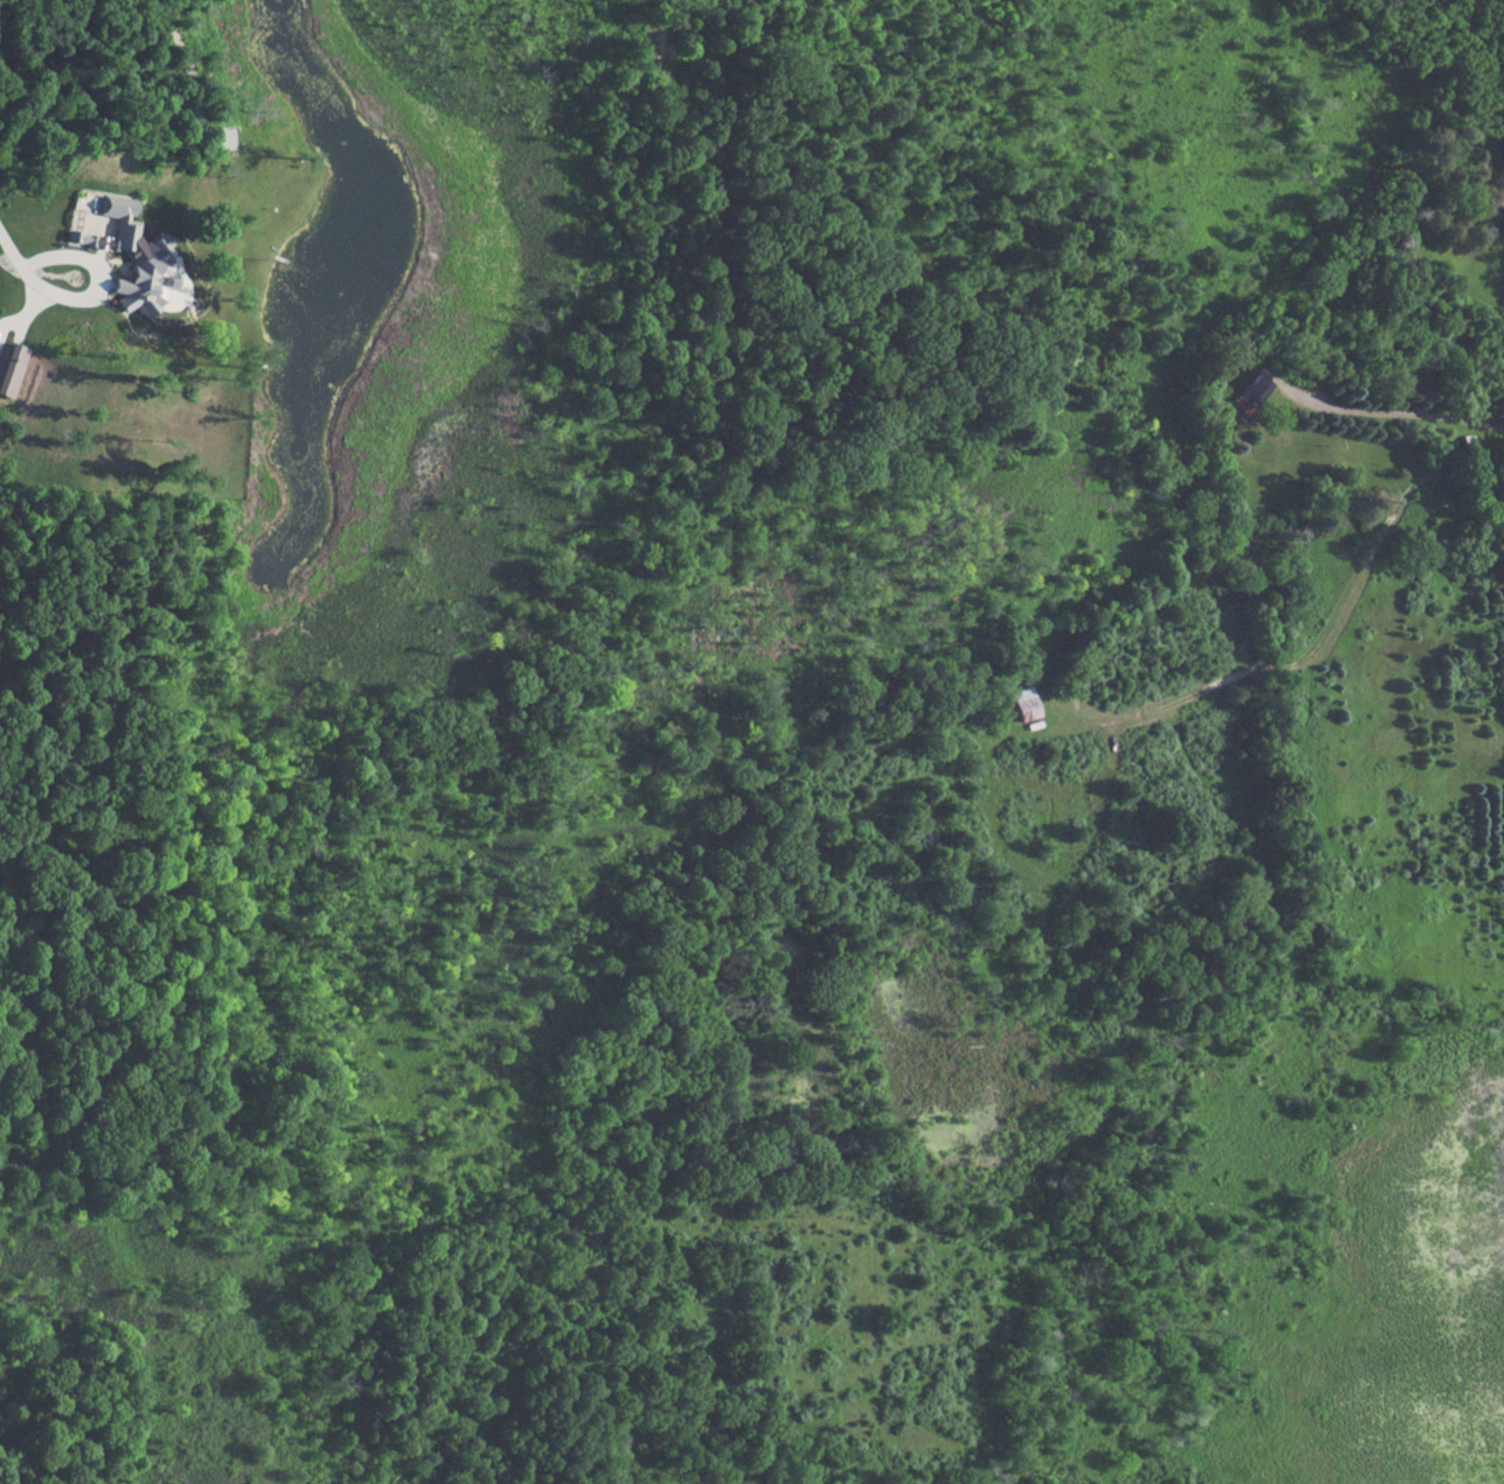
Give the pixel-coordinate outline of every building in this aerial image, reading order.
[(139,261),(136,263),(129,287),(126,288),(127,292),(116,299),(121,306),(126,302),(131,302),(145,316),(162,304),(166,289),(154,278),(152,260),(161,249),(154,239),(142,241),(138,236),(137,221),(131,220),(136,201),(108,193),(75,197),(73,207),(82,215),(73,216),(66,241),(110,236),(119,248),(129,251),(130,258),(139,261)] [(1252,410),(1271,383),(1254,370),(1234,398),(1252,410)] [(1019,722),(1039,716),(1030,686),(1009,692),(1019,722)]
